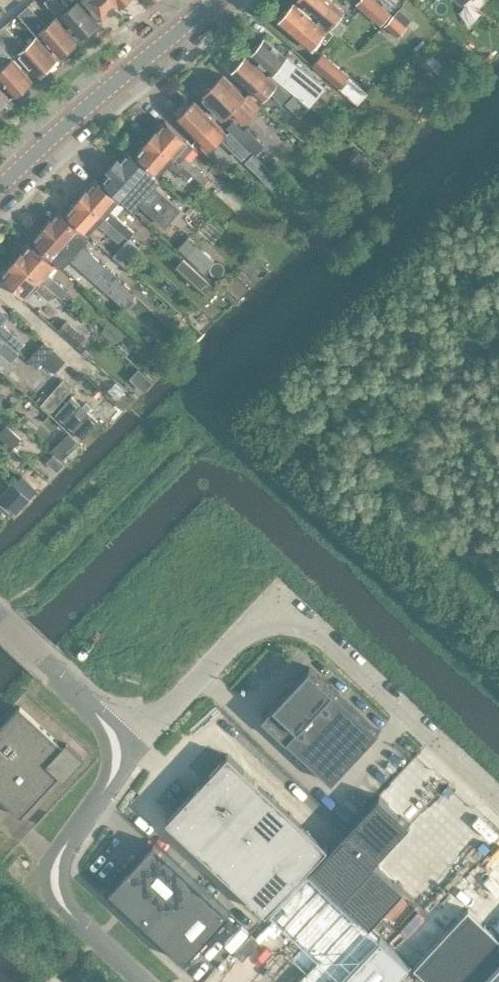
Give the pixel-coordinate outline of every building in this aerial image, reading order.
[(44,0),(58,16),(61,14),(80,36),(90,27),(93,28),(96,26),(96,22),(98,20),(81,0),(77,0),(68,8),(61,0),(45,0),(44,0)] [(102,19),(110,12),(111,13),(118,7),(116,6),(118,4),(114,0),(85,0),(102,19)] [(320,18),(338,33),(345,24),(337,17),(344,9),(333,0),(299,0),(320,18)] [(381,23),(390,12),(376,0),(358,0),(356,2),(381,23)] [(278,20),(302,40),(310,47),(320,35),(325,39),(333,30),(319,18),(317,21),(294,2),(286,11),(283,11),(280,14),(281,17),(278,20)] [(29,4),(19,12),(37,34),(40,31),(60,54),(67,47),(70,48),(75,44),(75,40),(77,39),(56,15),(46,24),(29,4)] [(398,8),(385,23),(398,35),(411,19),(398,8)] [(0,27),(0,42),(11,54),(13,52),(20,53),(38,73),(46,67),(49,67),(54,63),(54,59),(56,57),(36,35),(25,45),(5,23),(0,27)] [(250,53),(272,72),(287,55),(264,36),(258,44),(255,44),(252,48),(252,51),(250,53)] [(4,64),(0,68),(0,76),(15,94),(17,93),(21,93),(24,89),(25,86),(32,79),(12,57),(0,43),(0,59),(4,64)] [(313,63),(339,86),(349,75),(322,52),(313,63)] [(491,52),(482,59),(484,62),(493,56),(491,52)] [(261,99),(269,90),(279,100),(287,92),(246,54),(230,70),(261,99)] [(287,55),(272,72),(291,89),(310,105),(326,87),(288,54),(287,55)] [(201,95),(223,118),(232,109),(243,121),(260,105),(248,93),(245,96),(223,74),(210,87),(207,87),(204,90),(204,93),(201,95)] [(349,75),(339,86),(358,103),(368,91),(349,75)] [(13,100),(12,99),(12,100),(0,86),(0,112),(13,100)] [(293,93),(285,102),(293,108),(301,99),(293,93)] [(194,99),(177,116),(211,151),(223,138),(228,133),(227,132),(215,120),(194,99)] [(234,118),(226,126),(238,138),(239,137),(255,153),(265,143),(246,125),(243,128),(234,118)] [(150,136),(196,176),(204,183),(209,178),(200,171),(201,170),(184,155),(193,145),(165,119),(150,136)] [(228,133),(223,138),(227,143),(229,144),(236,151),(242,157),(248,151),(250,149),(236,136),(229,130),(228,131),(227,132),(228,133)] [(190,182),(196,176),(150,136),(136,152),(158,173),(167,162),(178,172),(190,182)] [(115,165),(138,185),(171,214),(177,208),(153,186),(159,179),(150,171),(128,150),(115,165)] [(359,150),(347,163),(362,177),(374,164),(359,150)] [(132,192),(164,221),(171,214),(138,185),(115,165),(102,179),(125,199),(132,192)] [(95,178),(81,194),(115,226),(124,233),(128,237),(134,231),(109,209),(118,198),(95,178)] [(81,194),(66,211),(101,242),(115,226),(81,194)] [(49,220),(45,223),(96,269),(100,273),(107,266),(102,262),(81,243),(88,236),(81,229),(58,209),(49,220)] [(199,228),(214,240),(224,226),(209,214),(199,228)] [(42,227),(33,238),(63,264),(69,257),(94,280),(100,273),(96,269),(45,223),(42,227)] [(205,251),(189,235),(178,246),(195,262),(205,251)] [(128,237),(122,244),(134,255),(140,248),(128,237)] [(16,257),(55,291),(61,297),(68,290),(48,272),(56,263),(30,241),(28,243),(25,243),(22,247),(22,250),(16,257)] [(55,291),(16,257),(9,264),(6,264),(3,268),(3,271),(1,274),(26,296),(35,287),(48,298),(55,291)] [(183,258),(175,267),(203,293),(212,284),(183,258)] [(107,265),(101,273),(111,282),(118,275),(107,265)] [(107,288),(122,301),(131,290),(116,277),(107,288)] [(58,328),(82,349),(90,340),(66,319),(58,328)] [(17,350),(24,342),(0,321),(0,335),(17,350)] [(112,331),(107,337),(114,343),(119,337),(112,331)] [(0,335),(0,349),(10,358),(17,350),(0,335)] [(38,366),(41,362),(53,348),(44,340),(29,359),(38,366)] [(53,348),(41,362),(53,373),(66,359),(53,348)] [(34,399),(40,404),(50,413),(53,409),(60,415),(79,393),(72,387),(76,382),(67,374),(49,394),(43,389),(34,399)] [(24,414),(19,419),(28,427),(33,422),(24,414)] [(6,424),(0,431),(0,436),(13,447),(21,438),(6,424)] [(22,475),(14,483),(18,487),(23,492),(30,483),(22,475)] [(18,487),(4,501),(15,512),(29,497),(23,492),(18,487)] [(281,696),(261,717),(286,740),(331,781),(379,731),(378,731),(334,689),(309,666),(301,674),(289,687),(281,696)] [(57,740),(20,705),(0,727),(0,797),(20,816),(60,773),(63,775),(62,776),(63,777),(82,757),(66,742),(65,743),(66,744),(64,746),(63,746),(61,748),(55,742),(57,740)] [(228,752),(197,785),(227,813),(258,780),(228,752)] [(275,796),(258,780),(227,813),(245,829),(275,796)] [(167,818),(196,846),(227,813),(197,785),(167,818)] [(379,794),(310,868),(369,924),(403,888),(374,860),(410,823),(379,794)] [(275,796),(245,829),(262,846),(293,813),(275,796)] [(245,829),(227,813),(196,846),(214,862),(245,829)] [(293,813),(262,846),(280,862),(311,829),(293,813)] [(245,829),(214,862),(231,879),(262,846),(245,829)] [(311,829),(280,862),(297,878),(308,867),(328,846),(311,829)] [(155,840),(109,890),(160,937),(205,888),(155,840)] [(262,846),(231,879),(249,895),(280,862),(262,846)] [(297,878),(280,862),(249,895),(266,911),(271,907),(297,879),(297,878)] [(379,935),(308,869),(269,911),(270,912),(270,911),(305,943),(292,957),(306,970),(295,981),(336,981),(379,935)] [(229,911),(205,889),(160,937),(184,960),(229,911)] [(430,981),(480,981),(498,962),(498,937),(468,907),(413,966),(430,981)] [(338,981),(392,981),(409,964),(380,937),(338,981)] [(484,978),(488,981),(498,981),(498,962),(484,978)]
